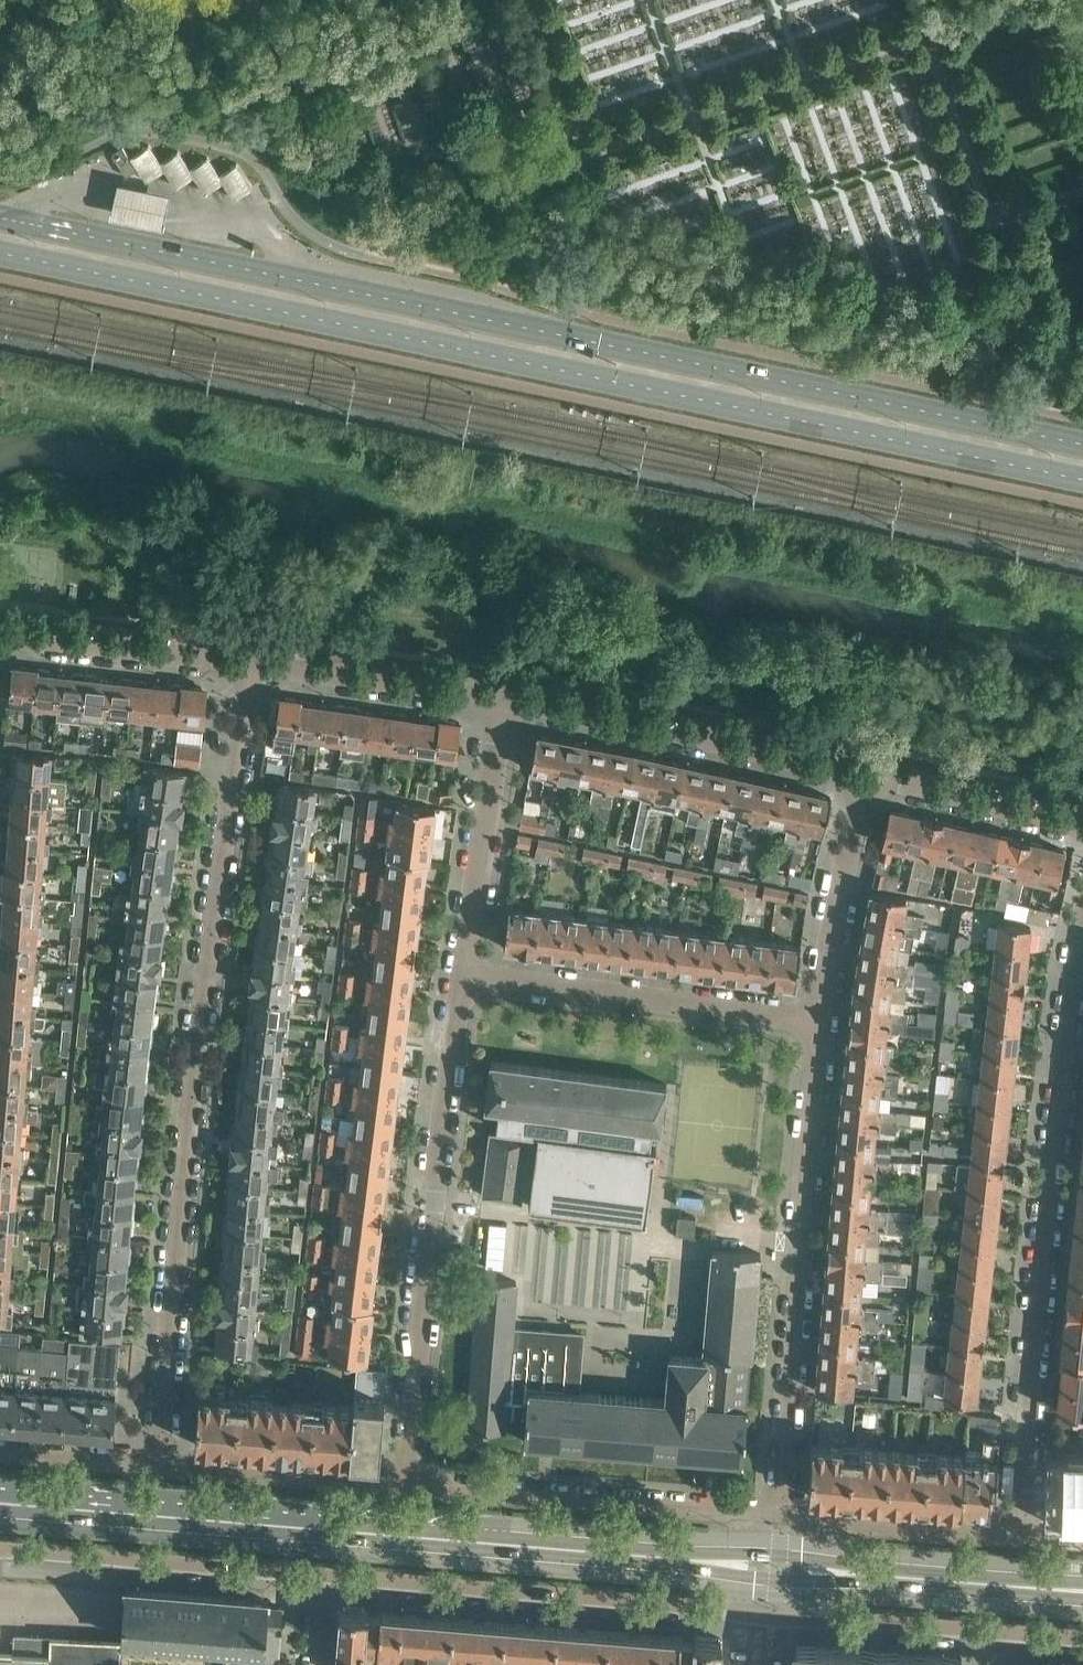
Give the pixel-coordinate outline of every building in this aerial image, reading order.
[(148,142),(130,153),(145,177),(163,166),(148,142)] [(123,145),(113,152),(128,174),(138,168),(123,145)] [(178,148),(160,159),(174,183),(193,172),(178,148)] [(207,154),(189,165),(204,188),(222,177),(207,154)] [(237,159),(219,171),(233,194),(251,183),(237,159)] [(117,177),(110,211),(162,222),(169,188),(117,177)] [(33,704),(37,668),(19,666),(12,671),(8,701),(33,704)] [(58,706),(61,674),(51,672),(48,669),(37,668),(33,704),(58,706)] [(57,715),(66,716),(68,720),(81,721),(82,709),(86,673),(75,672),(72,675),(61,674),(58,706),(57,715)] [(82,709),(106,712),(110,679),(99,678),(96,674),(86,673),(82,709)] [(106,712),(130,715),(134,678),(124,677),(120,680),(110,679),(106,712)] [(130,715),(155,717),(158,684),(148,683),(145,680),(134,678),(130,715)] [(179,720),(183,684),(172,683),(169,686),(158,684),(155,717),(179,720)] [(207,693),(202,686),(183,684),(179,720),(204,723),(207,693)] [(295,734),(300,699),(282,696),(280,697),(273,749),(293,752),(295,734)] [(300,699),(295,734),(310,736),(308,750),(317,751),(319,738),(323,705),(313,704),(310,700),(300,699)] [(342,741),(347,705),(337,704),(334,707),(323,705),(319,738),(342,741)] [(342,741),(340,755),(363,759),(366,744),(370,712),(360,710),(357,706),(347,705),(342,741)] [(389,748),(394,712),(384,710),(381,713),(370,712),(366,744),(389,748)] [(389,748),(412,751),(417,718),(406,717),(404,713),(394,712),(389,748)] [(435,754),(441,719),(431,717),(427,720),(417,718),(412,751),(435,754)] [(443,773),(453,774),(460,723),(459,721),(441,719),(435,754),(445,756),(443,773)] [(28,731),(6,729),(4,743),(27,744),(28,731)] [(538,734),(536,736),(530,769),(545,772),(541,792),(543,793),(539,814),(522,811),(519,828),(544,832),(551,794),(562,739),(538,734)] [(29,746),(42,747),(43,738),(30,737),(29,746)] [(580,778),(586,744),(562,739),(551,794),(562,796),(566,775),(580,778)] [(64,749),(78,750),(78,741),(65,740),(64,749)] [(78,750),(91,751),(91,742),(78,741),(78,750)] [(199,766),(201,746),(177,742),(175,753),(174,762),(199,766)] [(600,803),(611,748),(586,744),(580,778),(594,781),(588,813),(598,815),(600,803)] [(126,755),(127,746),(114,745),(113,753),(126,755)] [(126,755),(139,757),(140,748),(127,746),(126,755)] [(628,787),(635,753),(611,748),(600,803),(611,805),(615,785),(628,787)] [(174,762),(175,753),(162,751),(161,760),(174,762)] [(12,765),(11,775),(14,776),(67,780),(67,779),(50,778),(51,766),(55,767),(64,767),(65,755),(62,755),(56,755),(16,752),(16,763),(12,765)] [(648,813),(660,758),(635,753),(628,787),(642,790),(638,811),(648,813)] [(89,757),(87,781),(96,782),(97,762),(93,758),(89,757)] [(660,758),(650,806),(674,811),(677,798),(684,763),(660,758)] [(104,763),(102,784),(111,785),(113,760),(109,760),(104,763)] [(697,824),(709,769),(684,763),(677,798),(691,801),(686,821),(697,824)] [(146,765),(143,788),(147,789),(182,794),(185,794),(187,780),(184,780),(185,770),(146,765)] [(289,777),(302,779),(304,770),(290,768),(289,777)] [(726,809),(733,774),(709,769),(697,824),(694,839),(704,841),(712,805),(726,809)] [(337,775),(314,772),(312,780),(336,784),(337,775)] [(733,774),(726,809),(739,812),(735,832),(745,835),(758,780),(733,774)] [(52,802),(65,803),(67,780),(14,776),(11,775),(11,786),(13,789),(13,799),(52,802)] [(359,787),(361,778),(337,775),(336,784),(359,787)] [(382,791),(384,782),(371,780),(370,789),(382,791)] [(417,787),(416,796),(429,797),(431,789),(432,782),(418,780),(417,787)] [(774,819),(782,785),(758,780),(745,835),(742,849),(752,851),(760,816),(774,819)] [(96,782),(87,781),(85,795),(94,795),(96,782)] [(382,791),(396,793),(397,784),(384,782),(382,791)] [(277,792),(275,806),(278,806),(278,807),(317,812),(317,811),(313,811),(315,800),(319,800),(321,788),(281,783),(280,792),(277,792)] [(102,784),(101,797),(110,798),(111,785),(102,784)] [(794,846),(806,791),(782,785),(774,819),(788,823),(783,843),(794,846)] [(136,787),(132,811),(139,812),(179,818),(182,818),(184,803),(181,802),(182,794),(147,789),(143,788),(136,787)] [(449,800),(451,792),(431,789),(429,797),(449,800)] [(794,846),(790,866),(796,868),(797,868),(804,848),(809,827),(823,831),(831,798),(830,796),(806,791),(794,846)] [(362,794),(360,813),(375,815),(377,796),(362,794)] [(57,814),(51,814),(52,802),(13,799),(12,810),(8,812),(8,823),(11,823),(46,826),(56,826),(57,814)] [(390,817),(389,828),(431,834),(435,807),(398,802),(395,818),(390,817)] [(345,803),(344,816),(352,817),(354,804),(345,803)] [(78,828),(82,828),(91,829),(93,806),(80,805),(78,828)] [(274,814),(271,830),(314,836),(314,835),(310,834),(311,823),(316,824),(317,812),(278,807),(277,815),(274,814)] [(905,848),(912,814),(891,810),(889,811),(873,884),(896,888),(899,875),(887,872),(890,859),(893,845),(905,848)] [(139,812),(137,824),(142,825),(140,835),(178,841),(181,825),(178,825),(179,818),(139,812)] [(358,824),(373,826),(375,815),(360,813),(358,824)] [(917,891),(934,819),(912,814),(905,848),(916,851),(907,890),(917,892),(917,891)] [(342,832),(342,833),(350,834),(351,830),(352,817),(344,816),(343,820),(342,832)] [(99,818),(97,831),(106,832),(107,819),(99,818)] [(948,858),(956,824),(934,819),(917,891),(928,893),(936,855),(948,858)] [(8,823),(7,833),(10,836),(9,846),(48,849),(49,838),(45,838),(46,826),(11,823),(8,823)] [(372,837),(373,826),(358,824),(357,835),(372,837)] [(962,900),(977,829),(956,824),(948,858),(960,860),(951,898),(962,900)] [(91,829),(82,828),(81,841),(90,842),(91,829)] [(428,859),(431,834),(389,828),(387,839),(393,840),(391,855),(428,859)] [(972,902),(980,865),(992,868),(999,834),(977,829),(962,900),(972,902)] [(270,837),(268,853),(271,854),(306,859),(308,846),(312,847),(314,836),(271,830),(274,831),(273,838),(270,837)] [(97,831),(96,844),(105,845),(106,832),(97,831)] [(634,831),(630,845),(641,847),(644,833),(634,831)] [(531,836),(518,833),(516,844),(529,846),(531,836)] [(999,834),(992,868),(1003,870),(995,906),(1006,908),(1021,839),(999,834)] [(134,848),(133,859),(172,864),(173,858),(173,856),(176,856),(178,841),(140,835),(138,849),(134,848)] [(577,845),(539,837),(536,848),(574,856),(577,845)] [(1024,875),(1035,878),(1043,844),(1021,839),(1006,908),(1004,915),(1026,919),(1029,905),(1017,902),(1024,875)] [(1054,897),(1056,888),(1065,851),(1064,849),(1043,844),(1035,878),(1047,880),(1044,894),(1054,897)] [(8,857),(5,859),(4,869),(42,873),(43,861),(47,861),(48,849),(9,846),(8,857)] [(622,855),(584,847),(581,857),(619,865),(622,855)] [(340,849),(338,863),(347,864),(348,850),(340,849)] [(675,851),(666,849),(664,857),(673,859),(675,851)] [(268,853),(266,869),(269,869),(268,877),(307,882),(309,871),(312,871),(314,860),(306,859),(271,854),(268,853)] [(428,859),(391,855),(388,854),(386,871),(381,870),(380,881),(422,886),(426,861),(428,861),(428,859)] [(716,855),(713,868),(736,873),(739,860),(716,855)] [(667,864),(629,856),(627,867),(665,875),(667,864)] [(133,859),(131,871),(135,871),(134,883),(172,888),(174,872),(171,871),(172,864),(133,859)] [(79,862),(78,875),(86,876),(88,863),(79,862)] [(338,863),(336,876),(345,877),(347,864),(338,863)] [(94,865),(93,879),(102,879),(111,880),(113,867),(94,865)] [(352,878),(367,880),(369,868),(353,866),(352,878)] [(712,874),(674,866),(672,877),(710,885),(712,874)] [(785,883),(787,873),(763,868),(761,878),(785,883)] [(42,873),(4,869),(2,893),(45,896),(46,885),(41,885),(42,873)] [(810,888),(812,878),(787,873),(785,883),(810,888)] [(78,875),(76,892),(85,893),(86,876),(78,875)] [(757,883),(719,875),(717,886),(755,894),(757,883)] [(264,884),(262,900),(265,900),(300,905),(307,906),(309,892),(306,892),(307,882),(268,877),(267,885),(264,884)] [(366,890),(367,880),(352,878),(351,888),(366,890)] [(93,879),(92,892),(100,893),(102,879),(93,879)] [(419,913),(422,886),(380,881),(378,892),(384,893),(382,908),(419,913)] [(115,897),(114,905),(126,906),(165,911),(166,903),(169,903),(172,888),(134,883),(132,896),(119,894),(115,897)] [(788,890),(764,885),(762,896),(786,901),(788,890)] [(871,890),(867,916),(922,925),(924,915),(903,911),(906,896),(871,890)] [(795,891),(793,902),(806,905),(808,894),(795,891)] [(2,893),(1,902),(4,906),(3,917),(43,920),(44,909),(39,908),(40,897),(45,897),(45,896),(2,893)] [(334,896),(332,909),(341,910),(343,897),(334,896)] [(84,900),(75,899),(74,912),(83,913),(84,900)] [(262,900),(259,916),(263,916),(261,924),(301,929),(302,918),(298,917),(300,905),(265,900),(262,900)] [(114,905),(112,916),(129,918),(127,930),(165,935),(167,919),(164,918),(165,911),(126,906),(114,905)] [(1029,905),(1026,919),(1048,924),(1051,910),(1041,908),(1029,905)] [(540,911),(509,907),(503,946),(535,950),(540,911)] [(374,923),(373,934),(416,939),(419,913),(382,908),(380,923),(374,923)] [(332,909),(331,923),(340,924),(341,910),(332,909)] [(540,911),(535,950),(581,956),(586,917),(553,913),(540,911)] [(89,913),(88,926),(97,927),(98,914),(89,913)] [(867,916),(863,940),(897,946),(907,948),(910,934),(920,936),(922,925),(867,916)] [(2,926),(0,928),(0,940),(1,940),(36,943),(37,931),(42,932),(43,920),(3,917),(2,926)] [(632,923),(586,917),(581,956),(626,962),(632,923)] [(346,930),(361,932),(362,921),(347,919),(346,930)] [(998,922),(995,949),(1027,953),(1030,926),(998,922)] [(632,923),(626,962),(673,968),(678,929),(632,923)] [(257,931),(255,947),(258,947),(293,952),(295,940),(299,941),(301,929),(261,924),(260,932),(257,931)] [(88,926),(87,939),(96,940),(97,927),(88,926)] [(938,940),(936,953),(945,954),(947,955),(951,930),(944,929),(940,928),(938,940)] [(678,929),(673,968),(719,975),(724,935),(678,929)] [(120,953),(120,954),(159,959),(162,960),(162,957),(159,957),(160,950),(163,950),(165,935),(127,930),(126,942),(121,942),(120,953)] [(360,942),(361,932),(346,930),(344,941),(360,942)] [(72,933),(71,946),(80,947),(81,934),(72,933)] [(412,965),(416,939),(373,934),(372,945),(377,945),(375,961),(412,965)] [(724,935),(719,975),(764,981),(770,941),(724,935)] [(956,945),(969,946),(970,938),(958,936),(956,945)] [(0,953),(0,957),(0,964),(39,967),(40,956),(35,955),(36,943),(1,940),(0,940),(0,953)] [(863,940),(858,964),(914,974),(916,964),(895,960),(897,946),(863,940)] [(770,941),(764,981),(795,985),(801,945),(770,941)] [(328,943),(327,956),(336,957),(337,944),(328,943)] [(956,945),(955,953),(968,955),(969,946),(956,945)] [(80,947),(71,946),(69,959),(78,960),(80,947)] [(252,970),(290,975),(301,977),(304,953),(293,952),(258,947),(255,947),(253,963),(256,963),(255,970),(252,970)] [(1024,979),(1027,953),(995,949),(992,975),(1024,979)] [(117,976),(117,977),(121,978),(159,983),(159,982),(156,981),(157,973),(160,974),(162,960),(159,959),(120,954),(117,976)] [(327,956),(325,969),(334,970),(336,957),(327,956)] [(85,960),(84,973),(92,974),(94,961),(85,960)] [(368,975),(366,986),(409,992),(412,965),(375,961),(373,976),(368,975)] [(33,990),(34,978),(38,979),(39,967),(0,964),(0,988),(33,990)] [(854,990),(889,995),(891,981),(941,989),(943,979),(914,974),(858,964),(854,989),(854,990)] [(252,970),(250,986),(253,987),(252,994),(287,998),(292,999),(293,988),(288,987),(289,986),(290,975),(252,970)] [(339,983),(355,985),(356,973),(341,971),(339,983)] [(84,973),(82,986),(91,987),(92,974),(84,973)] [(992,975),(989,1001),(1021,1005),(1024,979),(992,975)] [(115,989),(114,1000),(153,1005),(154,995),(157,996),(159,983),(121,978),(117,977),(115,989)] [(56,992),(66,993),(75,994),(76,980),(57,979),(56,992)] [(319,979),(318,990),(323,990),(321,1003),(330,1004),(333,980),(319,979)] [(353,995),(355,985),(339,983),(338,993),(353,995)] [(406,1018),(409,992),(366,986),(365,997),(370,998),(369,1013),(406,1018)] [(949,996),(962,998),(963,989),(950,987),(949,996)] [(35,1014),(36,1003),(32,1002),(33,990),(0,988),(0,1011),(35,1014)] [(887,1009),(889,995),(854,990),(851,1016),(907,1023),(908,1012),(887,1009)] [(65,1006),(74,1007),(75,994),(66,993),(65,1006)] [(249,995),(247,1009),(250,1009),(249,1017),(289,1022),(290,1011),(286,1010),(287,1000),(291,1000),(292,999),(287,998),(252,994),(252,995),(249,995)] [(949,996),(947,1008),(961,1010),(962,998),(949,996)] [(114,1000),(112,1012),(117,1012),(115,1024),(153,1029),(155,1012),(152,1012),(153,1005),(114,1000)] [(1018,1031),(1021,1005),(989,1001),(986,1027),(1018,1031)] [(330,1004),(321,1003),(320,1016),(328,1017),(330,1004)] [(80,1007),(79,1021),(88,1021),(89,1008),(80,1007)] [(34,1025),(42,1026),(44,1024),(45,1015),(35,1014),(0,1011),(0,1035),(29,1037),(30,1025),(34,1026),(34,1025)] [(361,1028),(360,1039),(403,1044),(406,1018),(369,1013),(367,1028),(361,1028)] [(851,1016),(848,1041),(883,1045),(885,1031),(935,1036),(936,1026),(916,1024),(907,1023),(851,1016)] [(245,1026),(244,1040),(247,1041),(286,1046),(286,1045),(281,1045),(283,1033),(287,1034),(289,1022),(249,1017),(248,1026),(245,1026)] [(79,1021),(78,1034),(86,1035),(88,1021),(79,1021)] [(109,1036),(108,1047),(147,1052),(148,1044),(151,1044),(153,1029),(115,1024),(114,1036),(109,1036)] [(333,1035),(348,1037),(350,1026),(334,1024),(333,1035)] [(62,1040),(70,1041),(72,1027),(63,1027),(62,1040)] [(1015,1057),(1018,1031),(986,1027),(983,1053),(1015,1057)] [(31,1061),(41,1062),(43,1038),(29,1037),(0,1035),(0,1059),(31,1061)] [(347,1048),(348,1037),(333,1035),(332,1046),(347,1048)] [(317,1036),(316,1049),(324,1050),(326,1037),(317,1036)] [(399,1070),(403,1044),(360,1039),(358,1050),(364,1050),(362,1066),(399,1070)] [(70,1041),(62,1040),(60,1053),(69,1054),(70,1041)] [(244,1040),(242,1057),(245,1058),(244,1064),(283,1069),(283,1068),(284,1057),(286,1046),(247,1041),(244,1040)] [(943,1040),(942,1048),(955,1050),(956,1041),(943,1040)] [(846,1063),(845,1066),(901,1072),(903,1062),(882,1059),(883,1045),(848,1041),(846,1063)] [(108,1047),(107,1059),(111,1059),(110,1071),(148,1075),(149,1060),(146,1059),(147,1053),(147,1052),(108,1047)] [(942,1048),(941,1057),(954,1059),(955,1050),(942,1048)] [(316,1049),(314,1062),(323,1064),(324,1050),(316,1049)] [(1012,1083),(1015,1057),(983,1053),(980,1079),(1012,1083)] [(76,1055),(74,1068),(83,1069),(84,1055),(76,1055)] [(25,1084),(26,1072),(30,1073),(31,1061),(0,1059),(0,1082),(25,1084)] [(520,1199),(521,1193),(530,1194),(528,1205),(646,1221),(656,1145),(649,1145),(651,1127),(660,1128),(666,1084),(491,1060),(485,1105),(501,1107),(498,1133),(490,1132),(482,1194),(520,1199)] [(240,1073),(238,1089),(241,1089),(276,1093),(277,1080),(281,1081),(283,1069),(244,1064),(243,1073),(240,1073)] [(353,1091),(368,1093),(396,1097),(399,1070),(362,1066),(360,1081),(355,1080),(353,1091)] [(845,1066),(843,1091),(878,1095),(890,1096),(896,1096),(899,1072),(845,1066)] [(74,1068),(73,1081),(82,1082),(83,1069),(74,1068)] [(104,1082),(103,1095),(142,1099),(143,1091),(146,1091),(148,1075),(110,1071),(108,1082),(104,1082)] [(58,1074),(57,1087),(66,1088),(67,1074),(58,1074)] [(327,1088),(342,1090),(343,1079),(328,1077),(327,1088)] [(1009,1109),(1012,1083),(980,1079),(977,1105),(1009,1109)] [(28,1108),(29,1097),(24,1097),(25,1084),(0,1082),(0,1106),(28,1108)] [(312,1083),(310,1096),(319,1097),(320,1084),(312,1083)] [(66,1088),(57,1087),(56,1100),(65,1101),(66,1088)] [(341,1100),(342,1090),(327,1088),(325,1099),(341,1100)] [(238,1089),(236,1104),(239,1105),(238,1112),(278,1116),(286,1117),(287,1118),(288,1106),(279,1105),(274,1105),(276,1093),(241,1089),(238,1089)] [(396,1097),(368,1093),(353,1091),(352,1102),(357,1103),(355,1118),(393,1123),(396,1097)] [(843,1091),(840,1116),(896,1121),(924,1124),(926,1113),(876,1109),(878,1095),(843,1091)] [(935,1100),(948,1102),(949,1093),(936,1092),(935,1100)] [(96,1104),(95,1118),(100,1118),(140,1122),(143,1122),(144,1108),(141,1107),(142,1099),(103,1095),(102,1105),(96,1104)] [(310,1096),(308,1109),(317,1110),(319,1097),(310,1096)] [(935,1100),(934,1109),(948,1110),(948,1102),(935,1100)] [(71,1102),(70,1115),(79,1116),(80,1103),(71,1102)] [(1007,1135),(1009,1109),(977,1105),(974,1131),(1007,1135)] [(21,1131),(22,1119),(34,1121),(38,1118),(38,1109),(28,1108),(0,1106),(0,1130),(21,1131)] [(234,1121),(233,1135),(236,1135),(236,1136),(271,1139),(272,1127),(276,1128),(278,1116),(238,1112),(237,1121),(234,1121)] [(70,1115),(69,1128),(77,1129),(79,1116),(70,1115)] [(840,1116),(838,1141),(873,1144),(874,1130),(895,1132),(896,1121),(840,1116)] [(98,1141),(98,1142),(137,1146),(140,1146),(142,1130),(139,1130),(140,1122),(100,1118),(99,1129),(103,1130),(102,1141),(98,1141)] [(389,1149),(393,1123),(355,1118),(353,1134),(348,1133),(347,1144),(389,1149)] [(54,1121),(52,1134),(61,1135),(63,1121),(54,1121)] [(320,1140),(336,1142),(337,1131),(322,1129),(320,1140)] [(24,1155),(25,1144),(20,1144),(21,1131),(0,1130),(0,1153),(24,1155)] [(306,1130),(304,1143),(313,1144),(315,1131),(306,1130)] [(1004,1161),(1007,1135),(974,1131),(971,1158),(1004,1161)] [(61,1135),(52,1134),(51,1147),(60,1148),(61,1135)] [(271,1139),(236,1136),(235,1144),(232,1143),(230,1160),(233,1160),(282,1165),(282,1164),(268,1162),(269,1151),(274,1151),(275,1139),(271,1139)] [(334,1153),(336,1142),(320,1140),(319,1151),(334,1153)] [(838,1141),(835,1166),(891,1171),(892,1160),(872,1158),(873,1144),(838,1141)] [(98,1142),(97,1153),(101,1154),(100,1166),(138,1169),(140,1153),(137,1153),(137,1146),(98,1142)] [(929,1142),(928,1152),(956,1155),(957,1145),(929,1142)] [(1060,1360),(1062,1360),(1057,1410),(1082,1413),(1082,1142),(1060,1360)] [(304,1143),(303,1156),(312,1157),(313,1144),(304,1143)] [(386,1175),(389,1149),(347,1144),(345,1155),(351,1155),(349,1171),(386,1175)] [(66,1149),(65,1162),(74,1163),(74,1162),(83,1163),(84,1151),(75,1150),(66,1149)] [(22,1179),(18,1179),(19,1166),(23,1167),(24,1155),(0,1153),(0,1177),(22,1179)] [(958,1163),(955,1189),(968,1190),(1000,1194),(1004,1161),(971,1158),(970,1164),(958,1163)] [(229,1167),(228,1183),(231,1183),(266,1186),(267,1175),(281,1176),(282,1165),(233,1160),(233,1167),(229,1167)] [(927,1160),(926,1169),(941,1170),(942,1161),(927,1160)] [(65,1162),(64,1175),(73,1176),(74,1163),(65,1162)] [(94,1178),(93,1189),(133,1192),(133,1184),(137,1185),(138,1169),(100,1166),(99,1178),(94,1178)] [(835,1166),(833,1191),(868,1194),(870,1179),(910,1183),(911,1173),(891,1171),(835,1166)] [(57,1182),(58,1168),(49,1167),(48,1182),(57,1182)] [(315,1182),(314,1193),(383,1202),(386,1175),(349,1171),(347,1186),(315,1182)] [(300,1176),(299,1189),(308,1191),(309,1177),(300,1176)] [(16,1202),(17,1190),(21,1190),(22,1179),(0,1177),(0,1201),(16,1202)] [(228,1183),(226,1199),(229,1199),(229,1207),(268,1211),(269,1199),(265,1199),(266,1186),(231,1183),(228,1183)] [(84,1188),(83,1200),(97,1201),(95,1213),(134,1216),(135,1200),(132,1200),(133,1192),(93,1189),(84,1188)] [(299,1189),(297,1203),(306,1204),(308,1191),(299,1189)] [(968,1190),(965,1216),(997,1220),(1000,1194),(968,1190)] [(54,1205),(56,1192),(47,1191),(46,1204),(54,1205)] [(833,1191),(831,1216),(906,1222),(907,1212),(867,1208),(868,1194),(833,1191)] [(314,1193),(313,1204),(344,1208),(342,1223),(380,1228),(383,1202),(314,1193)] [(62,1196),(61,1210),(69,1210),(71,1197),(62,1196)] [(0,1201),(0,1224),(18,1226),(19,1215),(15,1214),(16,1202),(0,1201)] [(923,1203),(923,1211),(937,1213),(938,1205),(923,1203)] [(53,1218),(54,1205),(46,1204),(44,1217),(53,1218)] [(225,1214),(223,1230),(226,1230),(262,1234),(263,1222),(267,1222),(268,1211),(229,1207),(228,1214),(225,1214)] [(61,1210),(58,1233),(67,1234),(69,1210),(61,1210)] [(923,1211),(922,1220),(937,1222),(937,1213),(923,1211)] [(90,1225),(89,1236),(128,1240),(129,1232),(132,1232),(134,1216),(95,1213),(94,1225),(90,1225)] [(694,1234),(695,1216),(678,1215),(676,1232),(694,1234)] [(831,1216),(829,1240),(864,1243),(865,1229),(908,1233),(909,1222),(906,1222),(831,1216)] [(994,1246),(997,1220),(965,1216),(962,1242),(994,1246)] [(295,1223),(293,1236),(302,1237),(304,1224),(295,1223)] [(376,1254),(380,1228),(342,1223),(340,1239),(335,1238),(334,1249),(376,1254)] [(23,1250),(25,1226),(18,1226),(0,1224),(0,1248),(23,1250)] [(223,1230),(222,1246),(225,1246),(224,1254),(264,1258),(265,1246),(261,1246),(262,1234),(226,1230),(223,1230)] [(308,1246),(323,1248),(324,1237),(309,1235),(308,1246)] [(89,1236),(88,1247),(92,1248),(91,1260),(129,1264),(131,1247),(128,1247),(128,1240),(89,1236)] [(293,1236),(292,1249),(301,1250),(302,1237),(293,1236)] [(42,1238),(41,1251),(50,1252),(51,1239),(42,1238)] [(863,1258),(864,1243),(829,1240),(827,1265),(883,1270),(894,1271),(900,1272),(901,1260),(884,1259),(863,1258)] [(991,1272),(994,1246),(962,1242),(959,1268),(991,1272)] [(57,1244),(56,1257),(65,1258),(66,1244),(57,1244)] [(322,1258),(323,1248),(308,1246),(306,1257),(322,1258)] [(14,1273),(15,1265),(28,1266),(29,1251),(23,1250),(0,1248),(0,1272),(14,1273)] [(476,1317),(468,1427),(504,1430),(505,1422),(525,1423),(523,1440),(743,1458),(747,1406),(744,1405),(748,1357),(751,1357),(759,1274),(760,1252),(759,1251),(715,1248),(712,1248),(704,1352),(704,1357),(669,1354),(666,1398),(577,1391),(579,1364),(582,1333),(512,1327),(513,1314),(516,1280),(479,1277),(476,1317)] [(330,1274),(330,1275),(373,1280),(376,1254),(334,1249),(332,1260),(338,1261),(336,1275),(330,1274)] [(50,1252),(41,1251),(40,1264),(48,1265),(50,1252)] [(919,1252),(918,1263),(931,1265),(933,1253),(927,1253),(919,1252)] [(220,1261),(219,1277),(258,1281),(259,1269),(263,1269),(264,1258),(224,1254),(223,1262),(220,1261)] [(56,1257),(55,1270),(64,1271),(65,1258),(56,1257)] [(86,1272),(85,1283),(127,1287),(127,1286),(124,1286),(125,1279),(128,1279),(129,1264),(91,1260),(90,1272),(86,1272)] [(915,1289),(928,1291),(931,1265),(918,1263),(915,1289)] [(827,1265),(824,1290),(860,1293),(861,1279),(882,1281),(882,1279),(883,1270),(827,1265)] [(988,1298),(991,1272),(959,1268),(956,1294),(988,1298)] [(289,1270),(288,1283),(296,1284),(298,1271),(289,1270)] [(883,1270),(882,1279),(893,1280),(909,1282),(910,1272),(900,1272),(894,1271),(883,1270)] [(304,1271),(303,1283),(318,1285),(320,1273),(304,1271)] [(8,1296),(13,1297),(14,1273),(0,1272),(0,1296),(8,1296)] [(332,1303),(335,1303),(372,1308),(372,1307),(370,1306),(373,1280),(330,1275),(329,1286),(334,1287),(332,1303)] [(217,1300),(217,1301),(270,1305),(271,1294),(257,1293),(258,1281),(219,1277),(218,1293),(221,1293),(220,1300),(217,1300)] [(79,1283),(77,1307),(87,1308),(125,1311),(122,1311),(123,1302),(126,1303),(127,1287),(85,1283),(79,1283)] [(288,1283),(285,1307),(294,1308),(296,1284),(288,1283)] [(38,1285),(36,1298),(45,1299),(46,1286),(38,1285)] [(824,1290),(822,1315),(878,1320),(890,1321),(891,1310),(858,1307),(860,1293),(824,1290)] [(53,1291),(51,1304),(60,1305),(61,1292),(53,1291)] [(985,1324),(988,1298),(956,1294),(953,1320),(985,1324)] [(11,1321),(12,1309),(7,1308),(8,1296),(0,1296),(0,1320),(11,1321)] [(45,1299),(36,1298),(35,1311),(44,1312),(45,1299)] [(217,1301),(216,1316),(219,1317),(219,1325),(258,1328),(259,1317),(255,1316),(255,1305),(270,1306),(270,1305),(217,1301)] [(914,1307),(913,1315),(927,1317),(928,1309),(928,1304),(915,1302),(914,1307)] [(326,1328),(369,1334),(372,1308),(335,1303),(333,1318),(327,1317),(326,1328)] [(51,1304),(50,1317),(59,1318),(60,1305),(51,1304)] [(82,1319),(81,1331),(120,1334),(121,1325),(124,1325),(125,1311),(87,1308),(86,1319),(82,1319)] [(298,1325),(313,1327),(315,1316),(299,1314),(298,1325)] [(822,1315),(820,1340),(856,1343),(857,1328),(878,1330),(878,1320),(822,1315)] [(913,1315),(912,1334),(925,1335),(927,1317),(913,1315)] [(291,1331),(292,1318),(284,1317),(282,1330),(291,1331)] [(982,1350),(985,1324),(953,1320),(950,1346),(982,1350)] [(215,1325),(215,1339),(217,1339),(217,1349),(256,1352),(257,1340),(253,1340),(253,1329),(258,1329),(258,1328),(219,1325),(215,1325)] [(312,1337),(313,1327),(298,1325),(297,1336),(312,1337)] [(366,1360),(369,1334),(326,1328),(325,1339),(330,1340),(328,1356),(366,1360)] [(19,1347),(21,1331),(0,1329),(0,1427),(78,1434),(78,1431),(112,1434),(116,1393),(119,1343),(69,1338),(44,1336),(43,1349),(19,1347)] [(282,1330),(279,1354),(284,1354),(288,1351),(291,1331),(282,1330)] [(310,1357),(312,1337),(297,1336),(295,1351),(299,1356),(310,1357)] [(820,1340),(818,1365),(874,1369),(886,1370),(887,1360),(854,1357),(856,1343),(820,1340)] [(922,1369),(924,1343),(911,1341),(910,1359),(909,1368),(922,1369)] [(979,1376),(982,1350),(950,1346),(947,1372),(979,1376)] [(816,1390),(851,1393),(853,1378),(874,1380),(874,1369),(818,1365),(816,1390)] [(356,1367),(353,1405),(383,1408),(384,1398),(386,1370),(356,1367)] [(920,1397),(922,1369),(909,1368),(906,1396),(920,1397)] [(902,1372),(889,1371),(887,1396),(899,1397),(902,1372)] [(976,1402),(979,1376),(947,1372),(944,1398),(976,1402)] [(195,1444),(272,1450),(276,1399),(199,1393),(195,1444)] [(272,1450),(310,1453),(349,1456),(353,1405),(276,1399),(272,1450)] [(379,1459),(383,1408),(353,1405),(349,1456),(379,1459)] [(968,1423),(976,1424),(1001,1426),(1001,1417),(968,1414),(968,1423)] [(1001,1426),(976,1424),(975,1437),(983,1437),(999,1439),(1001,1426)] [(999,1439),(983,1437),(981,1457),(998,1459),(999,1439)] [(868,1499),(872,1448),(812,1443),(808,1494),(868,1499)] [(932,1453),(872,1448),(868,1499),(927,1504),(932,1453)] [(981,1457),(965,1456),(932,1453),(927,1504),(989,1509),(990,1487),(995,1488),(998,1459),(981,1457)] [(1052,1461),(1049,1511),(1082,1513),(1082,1462),(1052,1461)] [(121,1637),(231,1646),(230,1654),(227,1653),(227,1656),(226,1664),(277,1664),(282,1607),(277,1600),(268,1600),(125,1588),(121,1637)] [(370,1662),(371,1654),(371,1648),(364,1647),(366,1616),(367,1611),(367,1608),(340,1606),(337,1646),(339,1646),(337,1664),(406,1664),(370,1662)] [(371,1648),(371,1654),(413,1658),(412,1663),(423,1664),(426,1628),(427,1614),(380,1611),(380,1612),(367,1611),(366,1616),(364,1647),(371,1648)] [(434,1659),(464,1662),(464,1664),(475,1664),(477,1632),(479,1619),(427,1614),(426,1628),(423,1664),(433,1664),(434,1664),(434,1659)] [(530,1623),(479,1619),(477,1632),(475,1664),(486,1664),(503,1664),(527,1664),(529,1636),(530,1623)] [(581,1640),(582,1627),(530,1623),(529,1636),(527,1664),(579,1664),(581,1640)] [(634,1631),(582,1627),(581,1640),(579,1664),(631,1664),(634,1631)] [(694,1638),(681,1637),(681,1635),(634,1631),(631,1664),(692,1664),(694,1638)] [(721,1637),(694,1635),(694,1638),(692,1664),(719,1664),(721,1637)] [(121,1641),(15,1637),(14,1653),(0,1653),(0,1664),(119,1664),(121,1641)] [(794,1664),(877,1664),(879,1650),(837,1647),(815,1645),(796,1643),(794,1664)]
